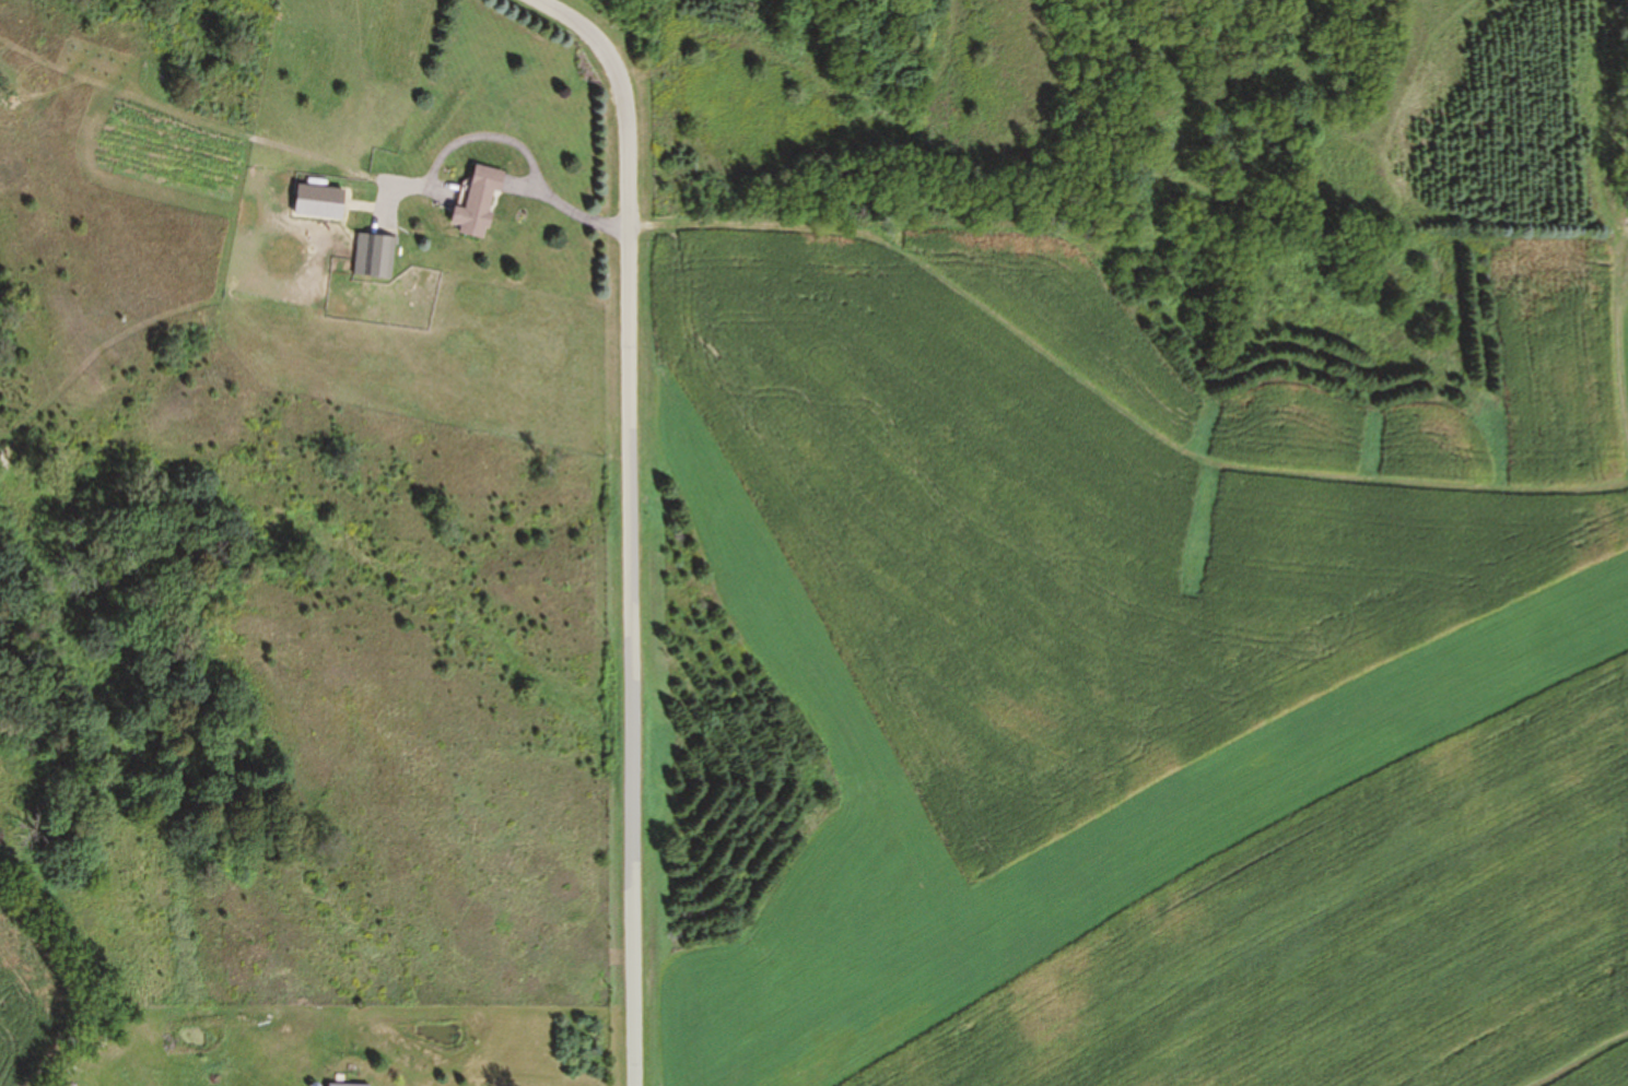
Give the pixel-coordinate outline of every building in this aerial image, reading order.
[(502,171),(476,166),(467,209),(454,207),(450,224),(460,226),(458,234),(488,240),(502,171)]
